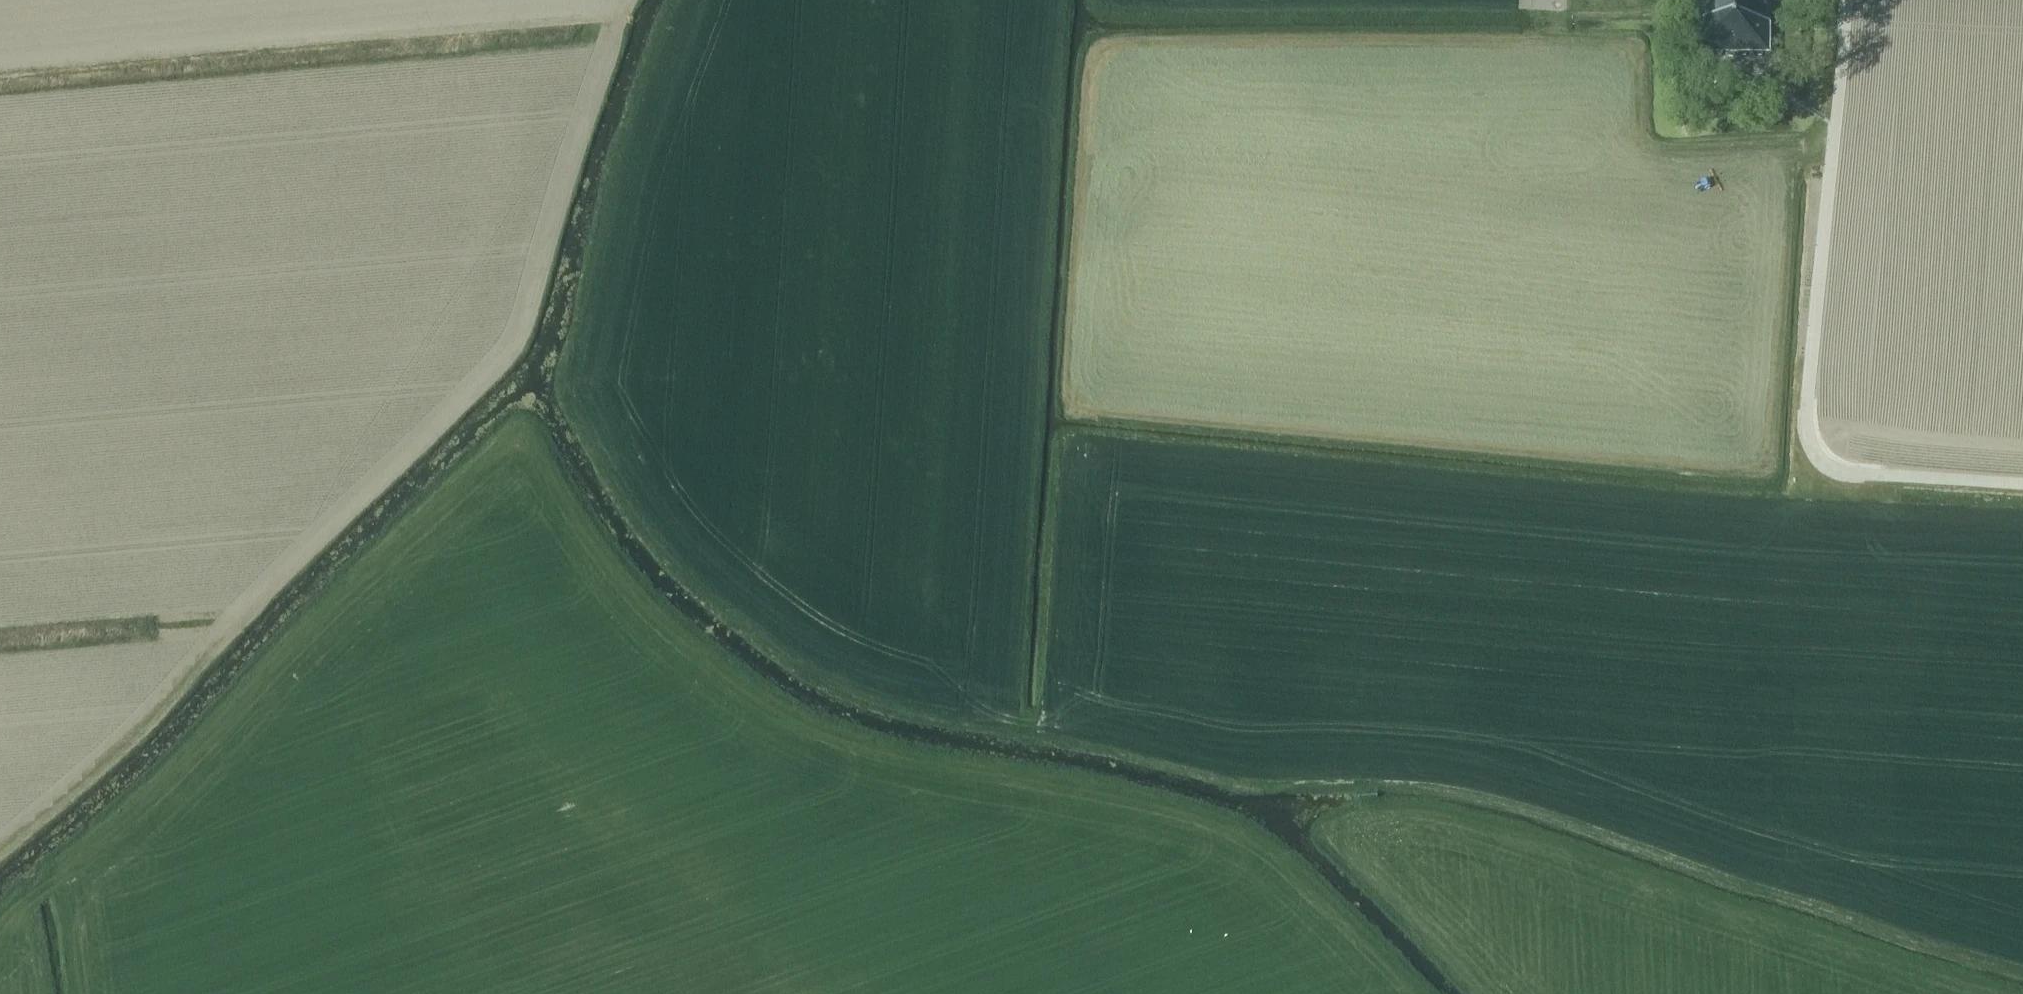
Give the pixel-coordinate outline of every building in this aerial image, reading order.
[(1695,56),(1768,56),(1768,23),(1768,0),(1694,0),(1694,25),(1695,56)]
